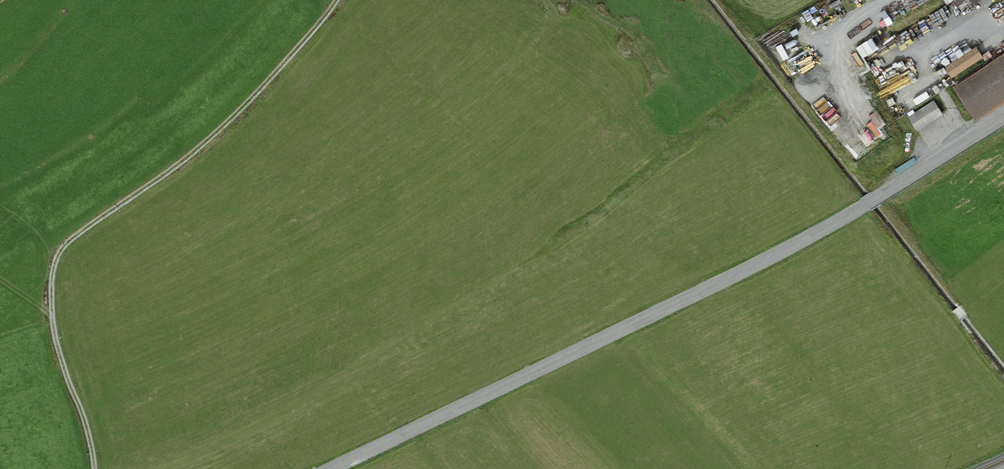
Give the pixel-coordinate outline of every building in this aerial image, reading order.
[(962,15),(984,0),(951,0),(962,15)] [(854,50),(872,42),(866,29),(848,37),(854,50)] [(953,87),(975,121),(1003,103),(1003,54),(953,87)] [(933,101),(908,117),(917,131),(942,115),(933,101)] [(874,137),(886,127),(874,113),(862,123),(874,137)]
